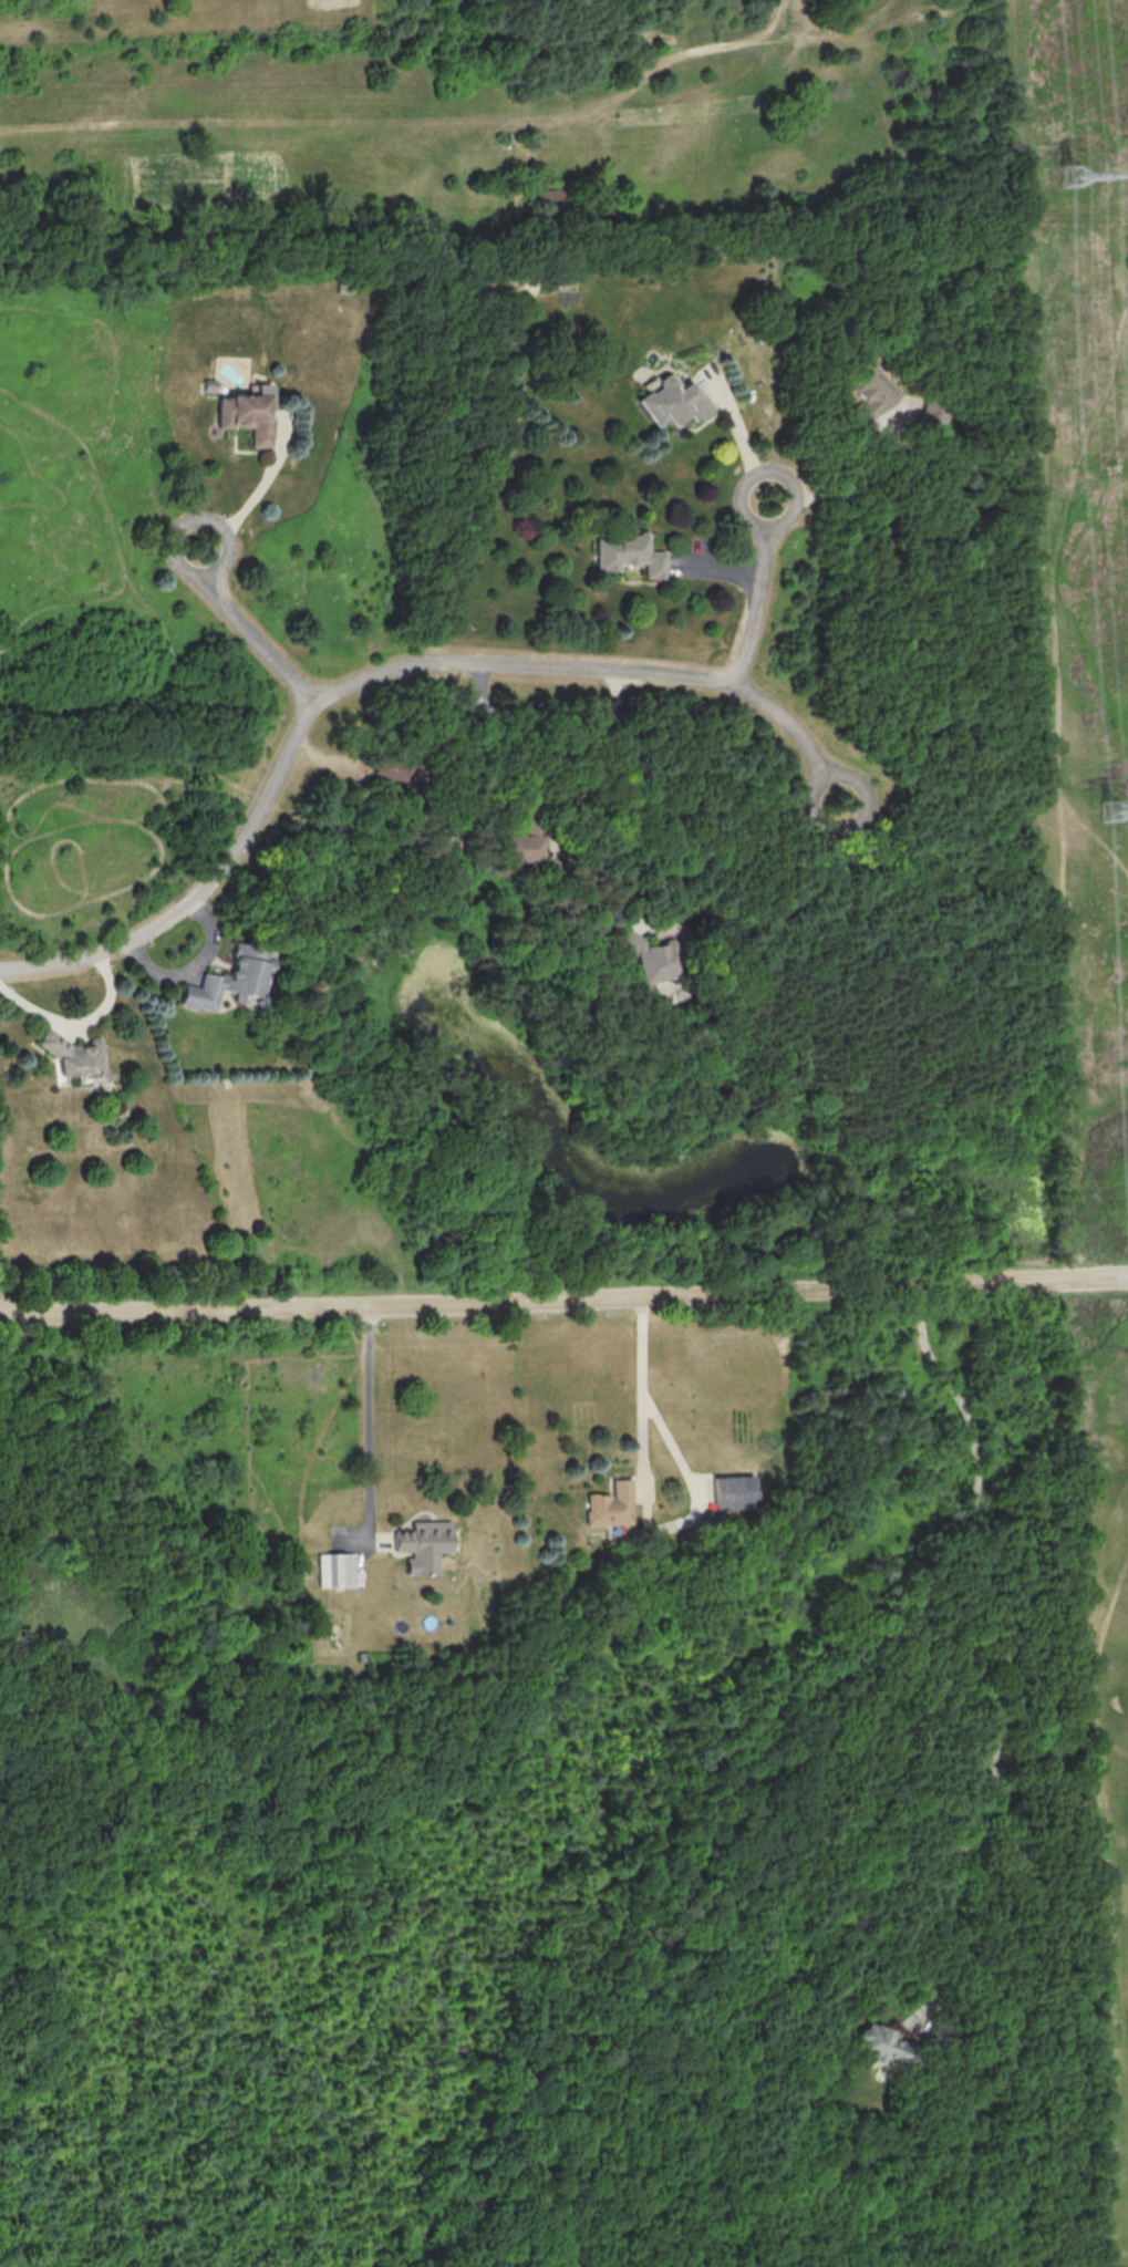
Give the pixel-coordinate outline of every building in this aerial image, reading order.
[(540,189),(541,206),(564,205),(563,189),(540,189)] [(868,424),(902,391),(868,356),(842,382),(861,401),(853,409),(868,424)] [(712,408),(692,378),(680,386),(671,374),(637,398),(657,428),(667,420),(670,425),(688,413),(693,421),(712,408)] [(218,428),(233,428),(233,426),(251,426),(251,448),(272,448),(272,383),(256,383),(256,395),(217,395),(218,428)] [(918,426),(937,433),(944,411),(925,404),(918,426)] [(665,579),(665,550),(648,550),(648,535),(596,535),(596,571),(618,571),(618,565),(644,565),(644,579),(665,579)] [(501,833),(500,864),(542,866),(544,835),(501,833)] [(639,984),(681,976),(674,940),(642,946),(637,924),(617,928),(621,946),(631,944),(639,984)] [(215,1011),(219,989),(235,992),(233,1002),(246,1004),(247,996),(264,999),(271,959),(264,958),(266,946),(235,940),(228,976),(203,971),(200,987),(184,984),(181,1004),(215,1011)] [(58,1076),(80,1074),(80,1073),(104,1071),(101,1039),(59,1043),(58,1027),(41,1029),(43,1051),(56,1050),(58,1076)] [(716,1474),(757,1473),(758,1509),(717,1510),(716,1474)] [(611,1478),(632,1477),(633,1523),(589,1524),(588,1494),(611,1493),(611,1478)] [(448,1520),(449,1550),(436,1550),(437,1571),(407,1573),(406,1555),(411,1555),(410,1552),(394,1553),(393,1529),(413,1528),(413,1522),(448,1520)] [(319,1553),(355,1552),(356,1584),(320,1586),(319,1553)] [(873,2022),(886,2027),(884,2029),(891,2031),(889,2037),(900,2041),(900,2040),(919,2047),(911,2067),(884,2057),(881,2064),(867,2059),(867,2058),(852,2051),(857,2040),(857,2039),(855,2035),(857,2029),(862,2028),(865,2021),(872,2025),(873,2022)]
